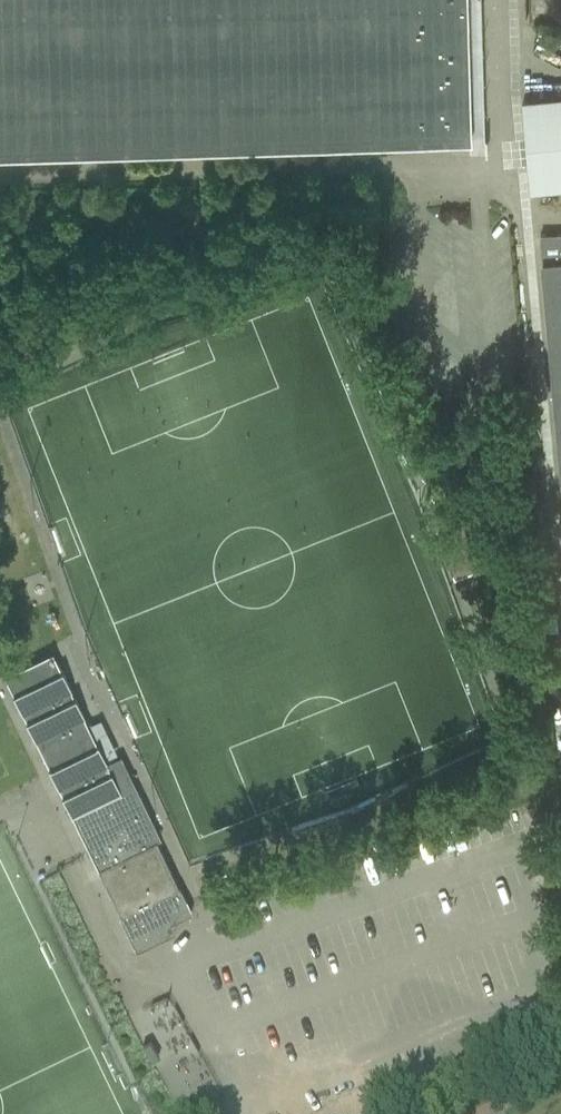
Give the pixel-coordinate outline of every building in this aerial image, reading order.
[(469,136),(465,0),(0,0),(0,149),(469,136)] [(560,187),(560,95),(523,98),(532,189),(560,187)] [(541,234),(560,462),(560,234),(541,234)] [(89,853),(136,830),(119,794),(121,793),(120,792),(110,771),(109,772),(106,766),(107,765),(97,744),(96,744),(84,718),(74,697),(73,697),(71,691),(61,670),(60,671),(52,653),(4,676),(12,694),(22,715),(25,721),(35,742),(48,767),(47,767),(58,789),(61,795),(71,817),(72,817),(89,853)] [(119,794),(136,830),(89,853),(108,891),(120,915),(118,916),(136,951),(163,938),(159,929),(191,913),(178,887),(177,887),(155,842),(160,840),(134,785),(120,792),(121,793),(119,794)]
